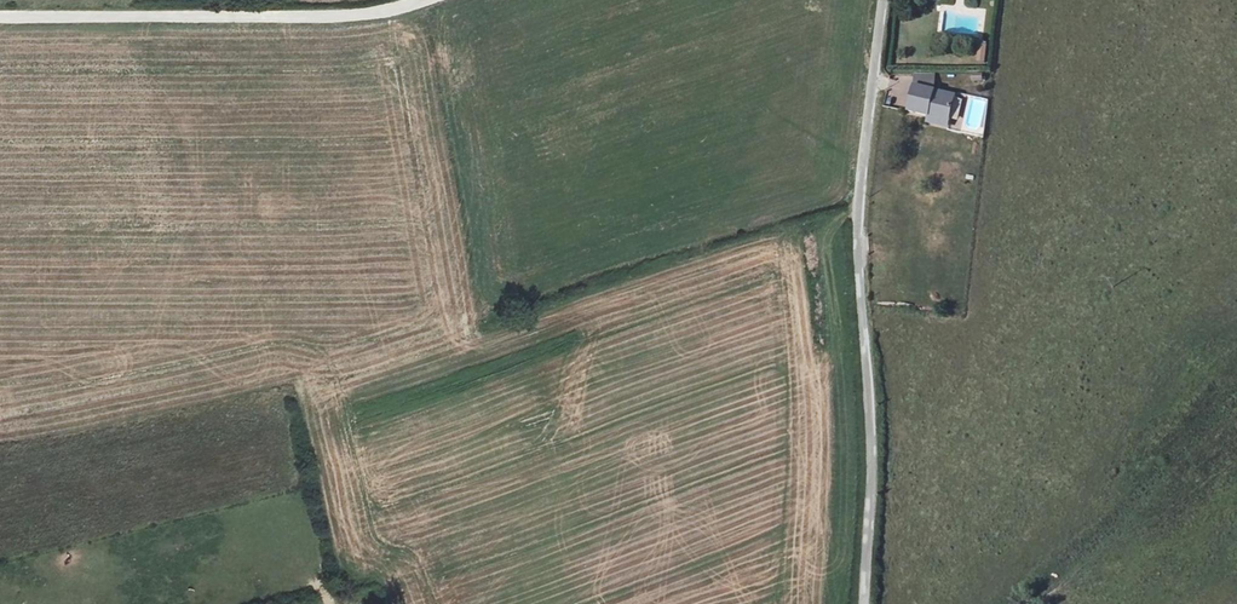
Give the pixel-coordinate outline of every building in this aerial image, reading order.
[(981,45),(980,63),(988,64),(988,46),(981,45)] [(917,74),(917,84),(936,85),(936,75),(917,74)] [(929,119),(954,125),(960,98),(918,89),(911,114),(929,119)] [(954,125),(929,119),(927,125),(952,131),(954,125)]
